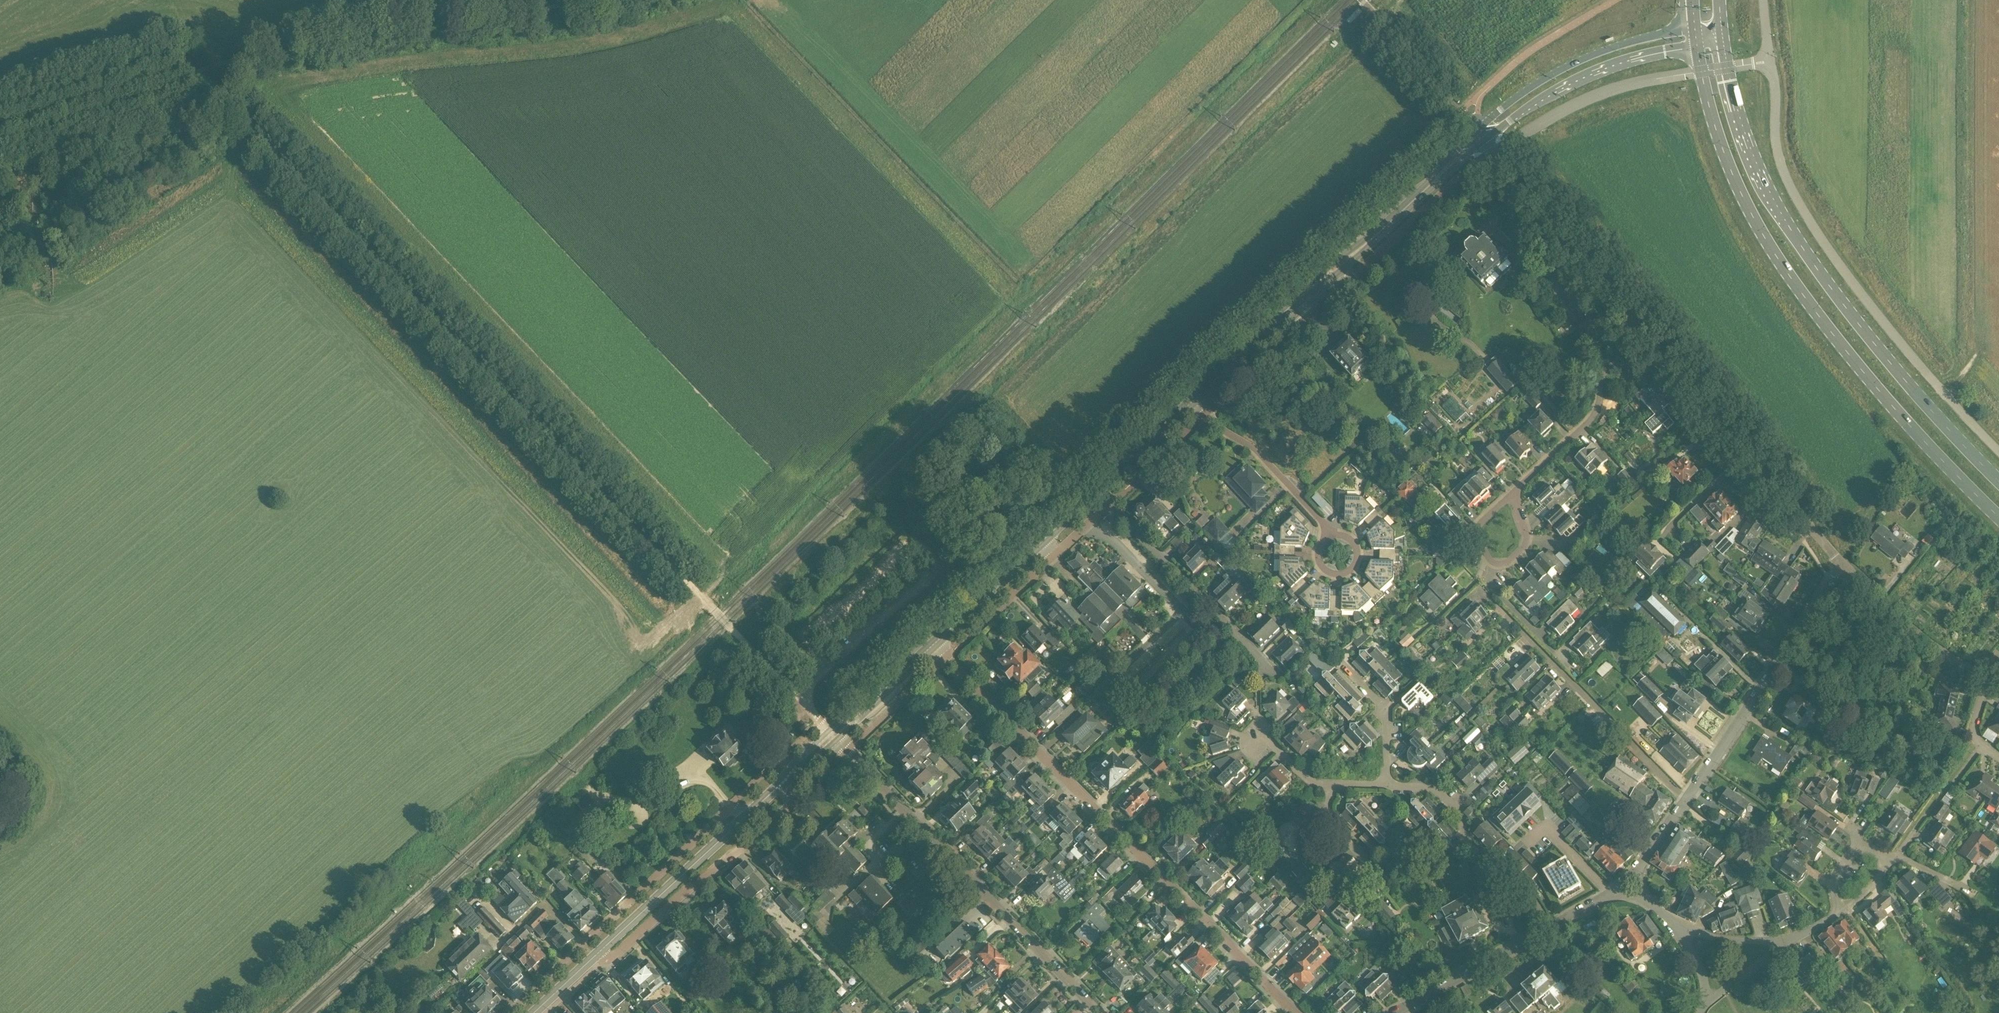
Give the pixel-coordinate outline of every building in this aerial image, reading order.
[(1515,322),(1492,298),(1490,300),(1472,281),(1476,277),(1482,283),(1484,281),(1488,286),(1491,286),(1511,267),(1512,264),(1508,259),(1508,255),(1504,251),(1500,251),(1499,252),(1484,236),(1477,242),(1471,241),(1466,246),(1466,252),(1459,259),(1472,272),(1464,280),(1486,303),(1467,321),(1462,317),(1457,324),(1461,327),(1484,351),(1515,322)] [(1594,308),(1573,283),(1562,293),(1572,305),(1569,307),(1579,320),(1581,318),(1581,319),(1594,308)] [(1566,319),(1561,323),(1567,330),(1572,325),(1566,319)] [(1338,348),(1339,349),(1332,355),(1353,378),(1370,362),(1349,339),(1343,345),(1342,345),(1338,348)] [(1498,361),(1488,370),(1508,392),(1518,383),(1498,361)] [(1647,408),(1663,395),(1655,385),(1646,392),(1644,390),(1636,397),(1640,401),(1641,400),(1647,408)] [(1535,410),(1542,404),(1531,392),(1524,398),(1535,410)] [(1670,404),(1663,395),(1647,408),(1655,417),(1657,419),(1664,413),(1665,414),(1673,408),(1670,404)] [(1441,407),(1456,422),(1466,412),(1452,397),(1448,401),(1446,398),(1443,401),(1445,403),(1441,407)] [(1625,411),(1631,418),(1636,413),(1629,406),(1624,410),(1625,411)] [(1426,408),(1421,412),(1425,417),(1429,412),(1426,408)] [(1549,428),(1553,425),(1546,418),(1540,411),(1532,419),(1528,423),(1537,431),(1536,432),(1541,437),(1542,436),(1544,439),(1552,431),(1549,428)] [(1429,426),(1435,433),(1442,426),(1430,413),(1422,421),(1428,427),(1429,426)] [(1636,413),(1631,418),(1634,422),(1639,417),(1636,413)] [(1657,419),(1655,417),(1645,425),(1653,434),(1663,426),(1667,431),(1674,425),(1665,414),(1664,413),(1657,419)] [(1527,454),(1530,451),(1526,446),(1528,444),(1529,445),(1534,440),(1523,428),(1505,445),(1520,460),(1523,457),(1527,457),(1527,454)] [(1437,450),(1443,445),(1439,441),(1434,446),(1437,450)] [(1489,466),(1496,473),(1503,466),(1502,465),(1506,461),(1500,455),(1504,451),(1495,441),(1489,446),(1490,448),(1483,455),(1491,464),(1489,466)] [(1598,471),(1608,461),(1592,445),(1586,451),(1585,450),(1575,460),(1591,476),(1597,470),(1598,471)] [(1422,464),(1429,457),(1425,452),(1418,459),(1422,464)] [(1682,458),(1665,473),(1670,478),(1672,477),(1674,480),(1675,479),(1684,489),(1690,484),(1689,481),(1697,474),(1691,468),(1690,468),(1682,458)] [(1366,467),(1357,459),(1353,463),(1362,471),(1366,467)] [(1654,475),(1661,469),(1657,464),(1649,471),(1642,477),(1645,480),(1652,474),(1654,475)] [(1256,512),(1267,502),(1258,493),(1265,486),(1249,469),(1245,472),(1240,467),(1227,480),(1256,512)] [(1468,485),(1482,500),(1489,493),(1487,491),(1491,487),(1488,484),(1493,479),(1483,468),(1477,473),(1479,475),(1468,485)] [(1643,476),(1640,473),(1636,468),(1630,474),(1637,481),(1643,476)] [(1635,482),(1624,470),(1618,476),(1628,488),(1635,482)] [(1475,507),(1482,500),(1468,485),(1464,481),(1453,491),(1455,493),(1450,498),(1461,509),(1466,504),(1469,508),(1473,504),(1475,507)] [(1407,482),(1397,492),(1406,502),(1406,501),(1417,512),(1427,503),(1416,492),(1416,491),(1407,482)] [(1566,491),(1561,486),(1559,484),(1553,490),(1546,484),(1532,497),(1541,506),(1543,504),(1547,508),(1566,491)] [(1566,491),(1547,508),(1551,513),(1544,519),(1553,528),(1571,511),(1565,505),(1572,498),(1571,497),(1566,491)] [(1352,524),(1363,498),(1346,498),(1346,492),(1339,492),(1339,509),(1345,510),(1345,521),(1352,524)] [(1705,508),(1701,511),(1705,516),(1710,512),(1711,514),(1718,508),(1723,514),(1732,506),(1733,503),(1730,499),(1726,500),(1720,493),(1715,498),(1714,497),(1709,502),(1710,503),(1705,507),(1705,508)] [(1162,504),(1155,497),(1145,506),(1139,506),(1136,509),(1136,515),(1139,519),(1144,519),(1157,533),(1165,525),(1172,532),(1179,526),(1172,518),(1173,518),(1161,505),(1162,504)] [(1363,498),(1352,524),(1358,527),(1366,519),(1370,524),(1383,512),(1379,507),(1375,511),(1363,498)] [(1462,525),(1462,523),(1458,519),(1460,517),(1458,516),(1459,515),(1460,514),(1460,512),(1459,511),(1459,510),(1458,509),(1457,509),(1456,509),(1455,509),(1454,509),(1453,510),(1451,508),(1449,510),(1445,506),(1435,515),(1439,520),(1440,520),(1441,521),(1440,522),(1440,524),(1440,525),(1440,526),(1442,527),(1443,528),(1445,528),(1446,527),(1447,527),(1448,528),(1448,529),(1452,533),(1457,528),(1459,528),(1460,528),(1461,528),(1462,527),(1462,526),(1462,525)] [(1737,512),(1732,506),(1723,514),(1718,508),(1711,514),(1710,512),(1705,517),(1707,518),(1709,520),(1713,517),(1716,520),(1711,523),(1719,533),(1724,528),(1723,526),(1727,522),(1728,523),(1733,518),(1732,517),(1737,512)] [(1294,517),(1281,529),(1307,540),(1310,534),(1303,526),(1307,521),(1295,508),(1290,513),(1294,517)] [(1190,521),(1180,510),(1174,515),(1185,526),(1190,521)] [(1601,514),(1596,510),(1592,514),(1589,517),(1593,521),(1601,514)] [(1571,511),(1553,528),(1561,537),(1563,535),(1567,539),(1586,522),(1579,515),(1577,517),(1571,511)] [(1199,525),(1207,518),(1201,512),(1193,519),(1199,525)] [(1383,512),(1370,524),(1374,528),(1367,535),(1369,543),(1403,530),(1401,524),(1391,528),(1384,520),(1388,516),(1383,512)] [(1535,513),(1526,521),(1530,525),(1538,517),(1535,513)] [(1720,553),(1731,541),(1734,538),(1754,552),(1760,543),(1755,539),(1762,527),(1750,519),(1740,533),(1734,529),(1715,549),(1720,553)] [(1217,520),(1206,530),(1218,542),(1228,532),(1217,520)] [(1197,527),(1192,522),(1187,527),(1192,532),(1197,527)] [(1894,560),(1899,554),(1905,559),(1913,549),(1907,544),(1905,546),(1882,527),(1872,539),(1885,550),(1883,551),(1894,560)] [(1275,546),(1275,552),(1293,553),(1293,547),(1304,547),(1307,540),(1281,529),(1281,546),(1275,546)] [(1406,537),(1403,530),(1369,543),(1372,550),(1383,550),(1382,556),(1400,557),(1401,550),(1395,550),(1395,540),(1406,537)] [(1187,539),(1181,533),(1171,543),(1176,549),(1187,539)] [(1928,547),(1933,541),(1934,539),(1928,535),(1922,542),(1928,547)] [(1698,542),(1687,553),(1698,564),(1716,546),(1711,541),(1704,549),(1698,542)] [(1663,558),(1664,557),(1648,542),(1635,556),(1645,566),(1643,568),(1648,573),(1656,565),(1660,568),(1665,563),(1665,560),(1663,558)] [(1780,564),(1786,556),(1764,542),(1756,554),(1777,568),(1772,575),(1780,580),(1782,581),(1790,569),(1789,569),(1788,570),(1780,564)] [(1197,548),(1182,563),(1193,574),(1208,560),(1197,548)] [(1566,568),(1555,556),(1550,550),(1545,554),(1543,552),(1534,561),(1548,575),(1551,579),(1557,573),(1560,576),(1567,569),(1566,568)] [(1293,553),(1275,552),(1275,559),(1280,559),(1280,576),(1306,566),(1303,559),(1292,559),(1293,553)] [(1698,564),(1687,553),(1674,566),(1686,578),(1698,564)] [(1798,565),(1802,556),(1795,553),(1791,562),(1798,565)] [(1078,610),(1081,614),(1089,622),(1085,626),(1093,634),(1097,630),(1111,644),(1113,642),(1128,628),(1121,621),(1131,611),(1137,618),(1154,601),(1142,588),(1121,568),(1110,579),(1094,563),(1089,568),(1077,556),(1068,564),(1075,571),(1074,572),(1079,576),(1077,578),(1093,595),(1078,610)] [(1400,557),(1382,556),(1382,562),(1371,561),(1368,568),(1394,580),(1394,563),(1400,563),(1400,557)] [(1064,573),(1068,569),(1055,557),(1051,562),(1064,573)] [(1548,575),(1534,561),(1525,569),(1531,576),(1527,580),(1544,598),(1551,592),(1541,581),(1548,575)] [(1733,580),(1743,587),(1747,582),(1729,564),(1723,571),(1734,579),(1733,580)] [(1239,585),(1247,578),(1235,565),(1227,573),(1231,578),(1222,587),(1221,585),(1219,584),(1217,584),(1216,585),(1214,586),(1214,588),(1214,589),(1215,591),(1217,592),(1212,597),(1219,605),(1239,585)] [(1309,573),(1306,566),(1280,576),(1291,589),(1287,592),(1292,597),(1305,585),(1301,581),(1309,573)] [(1394,580),(1368,568),(1365,575),(1373,583),(1368,587),(1380,600),(1385,596),(1381,592),(1394,580)] [(1574,572),(1580,578),(1584,574),(1578,568),(1574,572)] [(1696,568),(1688,577),(1695,583),(1703,575),(1696,568)] [(1782,581),(1780,580),(1771,593),(1764,588),(1760,594),(1773,607),(1777,600),(1784,605),(1798,584),(1794,581),(1798,574),(1793,571),(1790,569),(1782,581)] [(1440,576),(1429,587),(1432,591),(1424,599),(1428,604),(1427,605),(1429,606),(1430,606),(1434,610),(1443,602),(1447,606),(1458,595),(1452,589),(1457,584),(1451,577),(1446,582),(1440,576)] [(1256,587),(1247,578),(1219,605),(1227,612),(1246,593),(1248,595),(1256,587)] [(1544,598),(1527,580),(1523,583),(1521,581),(1512,590),(1525,604),(1532,598),(1538,604),(1544,598)] [(1305,585),(1292,597),(1293,599),(1296,602),(1300,598),(1312,611),(1324,585),(1317,582),(1309,589),(1305,585)] [(1380,600),(1368,587),(1364,591),(1357,583),(1349,586),(1359,612),(1372,601),(1376,605),(1380,600)] [(1324,585),(1312,611),(1329,611),(1329,617),(1331,617),(1335,617),(1336,599),(1330,599),(1331,588),(1324,585)] [(1339,617),(1340,617),(1342,617),(1342,612),(1359,612),(1349,586),(1342,589),(1342,600),(1336,599),(1335,617),(1339,617)] [(1583,592),(1578,587),(1573,593),(1577,598),(1583,592)] [(1627,605),(1663,639),(1666,635),(1668,637),(1672,634),(1674,636),(1686,624),(1652,592),(1649,594),(1644,589),(1638,597),(1636,595),(1627,605)] [(1738,597),(1745,601),(1739,608),(1762,625),(1763,624),(1764,623),(1764,622),(1768,616),(1759,609),(1762,604),(1743,590),(1738,597)] [(1557,597),(1561,601),(1566,596),(1562,592),(1557,597)] [(1551,618),(1556,623),(1551,627),(1560,636),(1575,622),(1570,617),(1578,609),(1569,600),(1551,618)] [(1067,630),(1079,619),(1078,618),(1061,601),(1046,615),(1053,623),(1057,620),(1067,630)] [(1467,623),(1481,609),(1475,603),(1467,611),(1464,608),(1457,614),(1450,620),(1459,630),(1466,623),(1467,623)] [(1611,609),(1619,617),(1624,612),(1616,604),(1611,609)] [(1761,627),(1762,625),(1739,608),(1733,618),(1755,634),(1756,633),(1756,634),(1758,633),(1761,630),(1760,629),(1759,628),(1760,627),(1761,627)] [(1466,623),(1459,630),(1469,640),(1482,627),(1479,624),(1487,616),(1481,609),(1467,623),(1466,623)] [(1730,616),(1723,610),(1718,615),(1719,615),(1725,621),(1730,616)] [(1723,633),(1730,626),(1716,613),(1710,620),(1723,633)] [(1089,622),(1081,614),(1080,616),(1078,618),(1079,619),(1085,626),(1089,622)] [(1247,633),(1261,647),(1280,628),(1266,615),(1247,633)] [(1627,616),(1623,620),(1628,625),(1632,622),(1627,616)] [(1285,632),(1292,625),(1293,624),(1287,618),(1279,626),(1285,632)] [(1583,657),(1597,644),(1600,647),(1611,636),(1603,628),(1600,631),(1591,622),(1574,639),(1578,644),(1574,648),(1583,657)] [(1050,652),(1061,641),(1052,632),(1045,639),(1031,624),(1023,631),(1026,634),(1021,639),(1035,653),(1044,645),(1050,652)] [(786,636),(793,643),(798,638),(791,631),(786,636)] [(1363,645),(1369,638),(1367,632),(1353,642),(1358,648),(1363,645)] [(1415,641),(1409,635),(1399,644),(1405,650),(1415,641)] [(1750,651),(1732,635),(1722,646),(1740,662),(1750,651)] [(1289,638),(1272,654),(1287,670),(1304,653),(1289,638)] [(1349,638),(1341,646),(1346,651),(1354,643),(1349,638)] [(1033,677),(1035,679),(1042,672),(1038,667),(1039,667),(1027,654),(1023,658),(1013,647),(1009,644),(1002,651),(1005,654),(1006,655),(1024,675),(1026,673),(1032,678),(1033,677)] [(1419,665),(1424,660),(1411,646),(1406,651),(1419,665)] [(1656,654),(1661,658),(1667,652),(1662,647),(1656,654)] [(1678,658),(1682,654),(1678,649),(1674,654),(1678,658)] [(1377,675),(1390,663),(1377,650),(1369,656),(1366,652),(1360,652),(1360,657),(1364,662),(1356,669),(1357,669),(1361,673),(1360,673),(1361,674),(1362,673),(1365,677),(1365,678),(1373,671),(1377,675)] [(1340,696),(1352,684),(1348,680),(1348,679),(1347,680),(1344,676),(1344,675),(1343,676),(1339,672),(1340,671),(1332,678),(1329,674),(1333,670),(1315,651),(1308,658),(1323,674),(1323,679),(1316,686),(1328,699),(1336,692),(1340,696)] [(1458,669),(1469,659),(1463,652),(1452,662),(1458,669)] [(1719,657),(1714,652),(1707,659),(1704,657),(1695,666),(1715,686),(1732,669),(1720,656),(1719,657)] [(1499,670),(1505,664),(1495,654),(1489,660),(1499,670)] [(1510,683),(1533,661),(1526,654),(1511,669),(1507,665),(1499,672),(1497,674),(1496,676),(1496,679),(1497,681),(1498,683),(1500,684),(1503,685),(1505,685),(1507,683),(1509,683),(1508,682),(1510,683)] [(1024,675),(1006,655),(998,663),(995,666),(1002,674),(997,677),(1004,684),(1008,681),(1009,681),(1013,678),(1020,685),(1026,679),(1030,683),(1024,690),(1028,694),(1037,685),(1033,681),(1035,679),(1033,677),(1032,678),(1026,673),(1024,675)] [(1439,673),(1427,659),(1420,665),(1431,680),(1439,673)] [(1603,677),(1614,666),(1608,660),(1597,671),(1603,677)] [(1533,661),(1510,683),(1518,691),(1540,669),(1533,661)] [(1390,663),(1377,675),(1381,679),(1373,686),(1373,687),(1374,686),(1378,690),(1377,690),(1377,691),(1378,690),(1382,694),(1381,695),(1382,695),(1383,693),(1387,697),(1385,699),(1386,699),(1394,692),(1399,692),(1399,686),(1395,682),(1402,676),(1390,663)] [(1533,704),(1554,683),(1547,676),(1525,697),(1533,704)] [(1418,677),(1407,687),(1412,692),(1403,700),(1402,701),(1402,703),(1403,704),(1409,711),(1417,703),(1421,703),(1423,704),(1425,706),(1433,698),(1425,689),(1427,687),(1418,677)] [(1647,677),(1638,685),(1655,703),(1664,694),(1647,677)] [(1243,682),(1239,678),(1233,684),(1237,688),(1243,682)] [(1715,689),(1704,678),(1701,681),(1713,692),(1715,689)] [(1054,688),(1061,693),(1065,688),(1058,683),(1054,688)] [(1561,690),(1554,683),(1533,704),(1540,711),(1561,690)] [(1674,695),(1680,689),(1674,683),(1669,690),(1674,695)] [(1940,707),(1955,710),(1959,694),(1950,692),(1952,686),(1940,683),(1936,697),(1942,699),(1940,707)] [(1028,709),(1027,709),(1040,723),(1050,715),(1047,712),(1054,704),(1040,690),(1041,689),(1037,685),(1028,694),(1032,698),(1033,696),(1037,700),(1035,702),(1033,701),(1027,707),(1028,709)] [(1352,685),(1340,696),(1344,700),(1337,707),(1349,720),(1356,713),(1362,713),(1362,708),(1358,704),(1365,697),(1365,696),(1364,697),(1360,693),(1361,692),(1360,693),(1356,689),(1357,688),(1356,688),(1356,689),(1352,685)] [(1247,701),(1236,690),(1223,703),(1231,712),(1227,721),(1237,725),(1250,713),(1243,705),(1247,701)] [(1678,712),(1675,715),(1687,724),(1692,717),(1693,717),(1694,717),(1697,719),(1703,711),(1700,709),(1701,708),(1699,707),(1705,700),(1693,691),(1688,698),(1680,693),(1673,702),(1679,706),(1676,710),(1678,712)] [(1264,705),(1277,719),(1288,709),(1292,713),(1301,705),(1294,697),(1288,703),(1277,692),(1264,705)] [(1441,699),(1445,703),(1449,699),(1445,695),(1441,699)] [(1663,717),(1643,697),(1633,707),(1652,727),(1663,717)] [(1789,709),(1784,717),(1799,726),(1812,707),(1796,698),(1793,702),(1791,701),(1787,708),(1789,709)] [(943,708),(967,732),(975,724),(970,719),(974,715),(965,705),(960,709),(953,702),(952,702),(950,700),(947,700),(942,705),(943,708)] [(1063,713),(1054,704),(1047,712),(1050,715),(1040,723),(1046,729),(1057,718),(1062,723),(1074,711),(1070,706),(1067,710),(1063,713)] [(967,732),(943,708),(940,707),(937,710),(937,713),(939,715),(938,716),(946,723),(943,726),(949,732),(952,729),(960,738),(967,732)] [(1514,707),(1507,714),(1514,721),(1521,714),(1514,707)] [(1955,710),(1940,707),(1936,723),(1944,725),(1943,731),(1955,734),(1959,720),(1953,718),(1955,710)] [(1067,734),(1064,737),(1072,746),(1075,743),(1084,753),(1089,747),(1089,746),(1094,742),(1095,742),(1103,735),(1102,734),(1105,731),(1097,722),(1094,725),(1086,716),(1083,719),(1078,714),(1062,729),(1067,734)] [(1292,747),(1308,732),(1303,727),(1306,723),(1297,714),(1287,724),(1292,729),(1284,738),(1292,747)] [(1515,722),(1522,730),(1529,723),(1522,715),(1515,722)] [(1515,726),(1506,716),(1500,721),(1509,732),(1515,737),(1520,731),(1515,726)] [(1994,719),(1988,728),(1998,735),(1998,734),(1998,723),(1994,719)] [(1226,732),(1228,727),(1212,720),(1209,726),(1214,728),(1211,736),(1210,740),(1210,743),(1210,745),(1211,747),(1213,755),(1229,750),(1227,744),(1228,744),(1229,740),(1227,740),(1230,734),(1226,732)] [(1360,729),(1356,725),(1351,725),(1351,730),(1343,737),(1356,750),(1363,743),(1367,748),(1372,748),(1372,742),(1368,738),(1376,731),(1375,731),(1371,727),(1372,727),(1371,726),(1371,727),(1367,723),(1368,722),(1367,722),(1360,729)] [(936,733),(943,741),(949,736),(941,728),(936,733)] [(716,742),(732,759),(741,751),(732,742),(724,734),(723,735),(718,729),(714,734),(719,739),(716,742)] [(1480,733),(1476,729),(1470,735),(1474,739),(1480,733)] [(1864,735),(1854,729),(1847,738),(1858,745),(1864,735)] [(1411,764),(1428,748),(1421,741),(1423,738),(1416,730),(1403,742),(1404,743),(1407,740),(1410,744),(1409,745),(1411,749),(1410,750),(1409,752),(1408,754),(1408,757),(1408,759),(1408,760),(1409,762),(1410,763),(1411,764)] [(1308,732),(1292,747),(1301,756),(1310,748),(1318,753),(1326,744),(1316,734),(1313,738),(1308,732)] [(1479,743),(1483,743),(1486,746),(1489,744),(1481,735),(1472,743),(1475,746),(1479,743)] [(1675,767),(1682,774),(1699,757),(1692,750),(1691,751),(1676,736),(1661,752),(1675,766),(1675,767)] [(906,746),(908,748),(900,756),(906,762),(902,765),(902,769),(905,772),(909,772),(921,760),(922,761),(930,754),(924,748),(925,747),(916,737),(906,746)] [(1002,745),(993,737),(984,747),(992,755),(1002,745)] [(1792,758),(1789,756),(1779,749),(1781,747),(1771,741),(1770,743),(1762,738),(1753,752),(1756,754),(1751,761),(1758,765),(1763,759),(1774,766),(1772,768),(1781,774),(1792,758)] [(1829,748),(1837,753),(1843,745),(1835,739),(1829,748)] [(732,759),(716,742),(708,750),(716,758),(715,758),(724,767),(732,759)] [(1798,742),(1793,749),(1799,752),(1809,759),(1813,752),(1798,742)] [(1601,767),(1580,749),(1577,752),(1567,743),(1560,752),(1591,779),(1601,767)] [(942,756),(934,748),(930,752),(932,753),(938,759),(942,756)] [(1428,748),(1411,764),(1412,765),(1414,767),(1416,767),(1419,768),(1421,768),(1423,767),(1425,765),(1427,764),(1429,767),(1431,766),(1435,770),(1432,772),(1432,773),(1445,761),(1438,753),(1435,756),(1428,748)] [(1533,748),(1526,754),(1532,761),(1540,754),(1533,748)] [(946,761),(954,753),(950,749),(943,757),(946,761)] [(1515,764),(1524,756),(1517,749),(1508,757),(1515,764)] [(1004,772),(1017,759),(1009,750),(1001,758),(997,753),(993,757),(992,757),(984,764),(989,769),(996,763),(1004,772)] [(1556,750),(1549,758),(1564,773),(1571,766),(1556,750)] [(1148,768),(1158,760),(1148,751),(1139,759),(1148,768)] [(938,759),(932,753),(928,757),(936,765),(939,761),(938,759)] [(950,764),(958,757),(954,753),(946,761),(950,764)] [(1623,791),(1632,798),(1635,793),(1641,784),(1640,784),(1647,773),(1621,755),(1605,779),(1620,789),(1623,791)] [(1125,776),(1126,775),(1126,773),(1127,772),(1127,771),(1136,762),(1129,756),(1121,765),(1111,756),(1092,775),(1094,778),(1094,779),(1097,782),(1099,782),(1102,785),(1101,787),(1104,789),(1106,789),(1108,791),(1123,776),(1125,776)] [(954,768),(961,761),(958,757),(950,764),(954,768)] [(1233,766),(1231,764),(1229,758),(1230,757),(1229,757),(1213,763),(1224,774),(1218,780),(1225,788),(1232,782),(1236,787),(1246,778),(1241,772),(1245,768),(1238,761),(1233,766)] [(1007,783),(1003,787),(1008,793),(1020,781),(1017,779),(1021,776),(1019,773),(1026,767),(1017,759),(1004,772),(1000,776),(1007,783)] [(921,760),(909,772),(913,777),(926,765),(922,761),(921,760)] [(1158,760),(1148,768),(1157,777),(1167,769),(1158,760)] [(1182,760),(1178,764),(1184,769),(1187,765),(1182,760)] [(1459,777),(1469,787),(1479,778),(1484,783),(1499,768),(1491,760),(1481,769),(1474,762),(1459,777)] [(958,772),(965,765),(961,761),(954,768),(958,772)] [(926,765),(913,777),(908,782),(914,788),(912,790),(923,801),(928,797),(930,799),(941,788),(941,780),(926,765)] [(962,776),(969,769),(965,765),(958,772),(962,776)] [(1282,765),(1268,778),(1264,773),(1253,784),(1258,789),(1263,784),(1270,791),(1269,792),(1269,793),(1270,792),(1275,797),(1274,798),(1275,798),(1284,789),(1284,790),(1286,790),(1287,788),(1286,787),(1290,783),(1285,778),(1290,773),(1290,772),(1289,773),(1282,766),(1283,765),(1282,765)] [(1421,777),(1429,769),(1425,766),(1418,773),(1421,777)] [(1886,779),(1889,771),(1881,768),(1879,773),(1881,777),(1886,779)] [(759,769),(751,775),(754,779),(762,772),(759,769)] [(966,780),(973,773),(969,769),(962,776),(966,780)] [(1873,795),(1879,781),(1867,776),(1868,773),(1858,769),(1854,778),(1857,779),(1850,795),(1863,800),(1866,793),(1873,795)] [(1575,773),(1569,779),(1575,785),(1581,779),(1575,773)] [(1987,798),(1995,786),(1990,783),(1993,779),(1985,774),(1976,788),(1971,785),(1966,792),(1976,798),(1979,793),(1987,798)] [(1030,798),(1044,785),(1034,775),(1023,786),(1019,782),(1003,798),(1008,803),(1017,793),(1021,797),(1025,793),(1030,798)] [(1796,777),(1791,784),(1797,788),(1802,781),(1796,777)] [(1891,777),(1879,794),(1886,800),(1899,782),(1891,777)] [(973,779),(968,783),(959,791),(966,798),(980,785),(973,779)] [(1828,784),(1823,780),(1818,787),(1812,782),(1805,792),(1823,804),(1828,797),(1831,800),(1838,790),(1836,789),(1839,785),(1831,780),(1828,784)] [(1517,795),(1532,811),(1540,803),(1536,799),(1540,794),(1530,783),(1517,795)] [(1579,789),(1583,792),(1589,786),(1585,783),(1579,789)] [(1641,784),(1635,793),(1632,798),(1646,807),(1642,813),(1656,822),(1663,811),(1670,800),(1653,789),(1651,791),(1641,784)] [(1044,785),(1030,798),(1036,803),(1029,810),(1034,814),(1031,817),(1036,821),(1047,810),(1042,806),(1053,795),(1044,785)] [(1121,806),(1119,807),(1129,817),(1135,812),(1138,815),(1145,808),(1142,806),(1148,799),(1144,795),(1149,790),(1144,785),(1138,790),(1136,788),(1131,793),(1133,795),(1126,802),(1124,800),(1119,804),(1121,806)] [(1995,786),(1987,798),(1991,800),(1988,805),(1997,810),(1998,807),(1998,789),(1995,786)] [(1623,791),(1620,789),(1616,795),(1612,793),(1600,810),(1610,817),(1622,799),(1619,797),(1623,791)] [(1481,799),(1485,795),(1481,790),(1477,794),(1481,799)] [(1749,804),(1728,790),(1720,802),(1741,816),(1749,804)] [(583,813),(595,804),(587,794),(575,803),(583,813)] [(1798,801),(1812,811),(1818,804),(1803,794),(1798,801)] [(1517,795),(1509,802),(1524,818),(1532,811),(1517,795)] [(1570,803),(1582,816),(1591,808),(1578,795),(1570,803)] [(1952,800),(1946,796),(1942,801),(1950,807),(1953,801),(1952,800)] [(1417,827),(1424,820),(1428,824),(1434,823),(1434,818),(1430,815),(1437,807),(1432,803),(1433,803),(1433,802),(1432,803),(1428,799),(1429,798),(1428,798),(1421,805),(1417,801),(1412,801),(1412,806),(1404,813),(1417,827)] [(941,817),(938,819),(943,825),(946,822),(954,831),(955,830),(955,831),(963,823),(973,814),(975,813),(967,804),(966,803),(964,805),(958,799),(940,817),(941,817)] [(1524,818),(1509,802),(1502,810),(1501,809),(1516,825),(1524,818)] [(601,814),(605,811),(599,803),(595,806),(594,805),(583,813),(591,823),(602,815),(601,814)] [(1364,803),(1356,809),(1352,805),(1347,805),(1347,810),(1351,815),(1343,822),(1343,823),(1344,822),(1348,826),(1347,827),(1348,827),(1348,826),(1352,830),(1351,831),(1352,831),(1360,824),(1364,828),(1376,816),(1364,803)] [(1941,803),(1932,816),(1939,821),(1948,809),(1941,803)] [(1054,830),(1058,826),(1071,813),(1062,804),(1051,815),(1047,810),(1036,821),(1040,826),(1045,822),(1054,830)] [(1477,809),(1472,805),(1464,813),(1468,817),(1477,809)] [(865,817),(869,814),(862,807),(858,810),(865,817)] [(1137,819),(1145,826),(1139,832),(1148,840),(1155,833),(1150,828),(1159,819),(1147,808),(1137,819)] [(1880,824),(1895,836),(1898,832),(1903,836),(1911,824),(1906,821),(1908,817),(1895,808),(1891,813),(1889,811),(1880,824)] [(1516,825),(1501,809),(1489,820),(1500,832),(1504,829),(1508,833),(1516,825)] [(1776,817),(1780,820),(1784,814),(1780,811),(1776,817)] [(1838,826),(1818,812),(1808,825),(1828,839),(1838,826)] [(1071,813),(1058,826),(1064,832),(1060,837),(1063,841),(1059,845),(1064,850),(1075,839),(1070,834),(1081,823),(1071,813)] [(1998,818),(1998,815),(1996,813),(1989,822),(1995,825),(1998,818)] [(978,850),(991,837),(986,831),(990,827),(986,823),(991,819),(986,814),(975,825),(979,830),(968,840),(978,850)] [(1718,826),(1723,819),(1716,814),(1711,822),(1718,826)] [(1381,836),(1389,829),(1376,816),(1364,828),(1368,832),(1360,839),(1360,840),(1361,839),(1364,843),(1364,844),(1365,843),(1369,847),(1368,848),(1376,841),(1380,845),(1385,845),(1386,840),(1381,836)] [(1572,816),(1567,821),(1576,830),(1581,826),(1572,816)] [(867,862),(848,842),(858,833),(845,819),(834,829),(832,827),(826,833),(825,832),(811,845),(831,866),(841,856),(856,872),(867,862)] [(1445,820),(1438,827),(1434,823),(1428,824),(1428,829),(1421,835),(1434,849),(1441,842),(1445,845),(1451,846),(1451,840),(1451,841),(1458,834),(1445,820)] [(1209,835),(1202,842),(1207,848),(1226,829),(1219,822),(1207,833),(1209,835)] [(1728,833),(1747,846),(1755,835),(1736,822),(1728,833)] [(1487,823),(1475,834),(1481,841),(1480,841),(1480,843),(1482,845),(1483,845),(1484,844),(1490,851),(1502,839),(1487,823)] [(1931,847),(1937,851),(1941,845),(1945,847),(1954,835),(1938,823),(1924,842),(1925,842),(1924,844),(1930,849),(1931,847)] [(1283,845),(1286,847),(1290,848),(1289,850),(1295,852),(1299,838),(1299,835),(1299,833),(1298,831),(1297,829),(1296,828),(1294,829),(1291,828),(1292,825),(1289,824),(1287,825),(1285,825),(1283,827),(1281,829),(1276,836),(1277,836),(1273,842),(1278,846),(1280,843),(1283,845)] [(1570,825),(1562,834),(1567,838),(1575,830),(1570,825)] [(1672,834),(1669,839),(1689,852),(1690,850),(1698,839),(1681,827),(1679,825),(1678,826),(1678,825),(1678,826),(1674,831),(1674,832),(1673,834),(1672,834)] [(1814,846),(1819,840),(1798,825),(1794,830),(1800,834),(1797,838),(1803,843),(1798,850),(1814,861),(1821,852),(1814,846)] [(1580,835),(1576,830),(1567,839),(1571,843),(1580,835)] [(1085,853),(1098,840),(1089,831),(1073,847),(1074,848),(1071,851),(1071,853),(1078,860),(1085,853)] [(571,838),(584,851),(591,845),(578,832),(571,838)] [(1980,854),(1987,859),(1995,847),(1989,842),(1976,833),(1961,853),(1974,863),(1980,854)] [(1041,843),(1032,834),(1027,839),(1036,848),(1041,843)] [(1612,834),(1605,841),(1625,863),(1633,855),(1612,834)] [(1176,837),(1165,848),(1170,854),(1169,855),(1171,857),(1171,859),(1174,862),(1176,862),(1178,864),(1185,857),(1186,858),(1192,852),(1191,851),(1196,847),(1184,835),(1179,840),(1176,837)] [(891,842),(897,850),(904,844),(898,836),(891,842)] [(997,843),(991,837),(978,850),(987,860),(998,849),(1003,854),(1015,842),(1010,837),(1006,842),(1002,838),(997,843)] [(1593,847),(1584,838),(1577,845),(1590,858),(1601,847),(1597,843),(1593,847)] [(1654,864),(1653,864),(1666,872),(1663,876),(1670,881),(1672,877),(1673,877),(1679,869),(1678,868),(1689,852),(1669,839),(1669,840),(1668,840),(1669,841),(1666,844),(1665,844),(1666,844),(1659,855),(1658,854),(1657,856),(1653,861),(1654,864)] [(1698,839),(1690,850),(1715,868),(1725,857),(1698,839)] [(1098,840),(1085,853),(1089,857),(1087,859),(1092,864),(1095,860),(1106,849),(1098,840)] [(1625,863),(1605,841),(1604,842),(1607,845),(1595,857),(1613,875),(1625,863)] [(1015,842),(1003,854),(1007,858),(996,869),(1006,879),(1019,866),(1014,860),(1019,855),(1015,851),(1020,847),(1015,842)] [(1743,845),(1733,856),(1742,864),(1752,853),(1743,845)] [(789,865),(775,850),(762,862),(779,881),(786,875),(783,871),(789,865)] [(1530,854),(1527,850),(1522,854),(1526,858),(1530,854)] [(1538,875),(1514,851),(1505,860),(1514,869),(1513,870),(1519,876),(1520,875),(1528,884),(1538,875)] [(1803,868),(1807,863),(1792,853),(1785,863),(1783,862),(1781,865),(1781,866),(1780,868),(1781,870),(1782,871),(1781,872),(1798,884),(1799,882),(1801,881),(1803,879),(1804,878),(1805,876),(1806,875),(1806,873),(1807,871),(1803,868)] [(1059,854),(1050,864),(1054,868),(1064,859),(1059,854)] [(1534,857),(1530,854),(1526,858),(1529,862),(1534,857)] [(1113,855),(1097,871),(1106,880),(1122,865),(1113,855)] [(1326,865),(1325,869),(1326,875),(1338,875),(1338,887),(1343,888),(1348,887),(1348,888),(1349,888),(1349,876),(1358,867),(1357,866),(1357,867),(1353,861),(1347,857),(1348,856),(1347,856),(1338,864),(1326,864),(1326,865)] [(1537,861),(1534,857),(1529,862),(1533,865),(1537,861)] [(908,859),(902,863),(911,873),(916,868),(908,859)] [(807,860),(800,866),(804,870),(811,863),(807,860)] [(1203,861),(1189,875),(1194,881),(1194,882),(1201,889),(1202,889),(1211,898),(1225,884),(1222,881),(1223,880),(1221,879),(1230,870),(1221,860),(1215,865),(1213,863),(1209,867),(1203,861)] [(1580,886),(1564,860),(1543,874),(1559,899),(1580,886)] [(590,872),(580,862),(574,867),(577,871),(571,876),(578,884),(590,872)] [(1720,866),(1723,871),(1730,867),(1727,862),(1720,866)] [(754,873),(744,863),(738,869),(738,870),(733,875),(732,874),(726,880),(735,890),(736,889),(749,902),(765,887),(753,874),(754,873)] [(1046,876),(1032,889),(1030,891),(1031,892),(1031,895),(1035,898),(1037,898),(1038,899),(1040,898),(1043,901),(1054,891),(1056,894),(1059,892),(1068,882),(1054,868),(1050,864),(1042,871),(1046,876)] [(1240,879),(1249,871),(1243,865),(1235,874),(1240,879)] [(1019,866),(1006,879),(1016,889),(1027,878),(1031,882),(1042,871),(1038,866),(1033,870),(1029,867),(1025,871),(1019,866)] [(1087,866),(1069,883),(1073,887),(1091,871),(1087,866)] [(1297,877),(1305,870),(1302,866),(1294,873),(1297,877)] [(554,868),(546,875),(567,898),(563,902),(572,911),(566,917),(579,932),(586,925),(585,923),(595,915),(589,908),(593,905),(588,899),(584,903),(568,886),(567,887),(562,881),(564,879),(554,868)] [(1487,875),(1474,868),(1470,875),(1482,882),(1487,875)] [(1691,873),(1686,870),(1682,876),(1687,879),(1691,873)] [(511,897),(523,886),(516,880),(520,876),(516,871),(512,874),(511,874),(499,885),(507,893),(503,897),(498,892),(491,899),(499,908),(511,897)] [(607,872),(600,879),(621,901),(628,894),(607,872)] [(1927,890),(1911,872),(1896,886),(1912,903),(1927,890)] [(1237,885),(1245,893),(1255,884),(1246,875),(1237,885)] [(1143,888),(1145,887),(1134,876),(1118,891),(1114,887),(1101,900),(1105,905),(1115,895),(1126,906),(1127,904),(1132,908),(1147,892),(1143,888)] [(1277,889),(1283,884),(1275,877),(1270,882),(1277,889)] [(862,900),(876,915),(891,901),(869,878),(855,892),(854,890),(846,898),(854,906),(862,900)] [(621,901),(600,879),(593,886),(608,902),(605,904),(611,910),(613,908),(621,901)] [(920,884),(898,905),(912,920),(934,899),(920,884)] [(1286,887),(1283,884),(1277,889),(1280,892),(1286,887)] [(1733,893),(1736,901),(1739,910),(1743,909),(1744,915),(1747,914),(1749,920),(1757,917),(1756,912),(1759,911),(1757,905),(1761,904),(1760,898),(1761,898),(1757,885),(1733,893)] [(528,892),(523,886),(511,897),(526,913),(537,902),(532,896),(532,894),(530,892),(528,892)] [(1707,891),(1701,898),(1691,888),(1686,900),(1680,897),(1674,910),(1675,913),(1679,914),(1678,915),(1695,923),(1698,917),(1701,919),(1715,911),(1710,907),(1716,900),(1707,891)] [(1877,903),(1883,911),(1891,904),(1898,898),(1888,888),(1882,894),(1884,897),(1877,903)] [(1085,900),(1091,906),(1101,898),(1094,891),(1085,900)] [(824,892),(813,903),(817,907),(828,896),(824,892)] [(788,899),(800,912),(807,906),(794,893),(788,899)] [(775,901),(786,912),(792,906),(782,895),(775,901)] [(1787,895),(1769,903),(1778,924),(1779,924),(1781,929),(1788,926),(1786,921),(1789,920),(1791,925),(1798,922),(1796,917),(1787,895)] [(511,897),(499,908),(514,924),(526,913),(511,897)] [(1330,910),(1339,902),(1334,897),(1326,906),(1330,910)] [(1467,897),(1455,903),(1443,910),(1448,920),(1447,920),(1450,926),(1443,930),(1450,942),(1457,938),(1460,944),(1473,938),(1489,929),(1476,905),(1473,907),(1467,897)] [(1237,926),(1258,905),(1250,898),(1241,907),(1237,903),(1227,913),(1231,916),(1229,918),(1237,926)] [(463,899),(459,903),(469,915),(458,925),(465,932),(470,927),(474,931),(483,922),(473,911),(474,911),(463,899)] [(1267,899),(1258,906),(1258,905),(1237,926),(1248,936),(1252,931),(1253,930),(1250,928),(1265,913),(1267,911),(1269,912),(1268,913),(1274,918),(1275,918),(1278,915),(1283,910),(1277,904),(1273,908),(1272,906),(1273,905),(1267,899)] [(1355,921),(1361,915),(1347,900),(1332,915),(1338,921),(1339,920),(1342,923),(1341,924),(1346,929),(1352,924),(1351,923),(1354,920),(1355,921)] [(1739,910),(1736,901),(1723,905),(1726,914),(1736,911),(1739,910)] [(1110,927),(1098,916),(1104,911),(1096,903),(1084,915),(1089,920),(1075,934),(1082,941),(1084,940),(1090,946),(1110,927)] [(1883,911),(1877,903),(1876,903),(1862,914),(1874,928),(1888,916),(1883,911)] [(711,909),(703,916),(706,919),(705,920),(713,929),(713,928),(724,940),(728,945),(731,945),(735,942),(735,939),(731,934),(730,933),(733,931),(735,933),(742,927),(738,923),(730,913),(731,913),(723,904),(714,912),(711,909)] [(1156,927),(1169,914),(1169,912),(1166,909),(1164,909),(1163,908),(1161,910),(1157,906),(1147,917),(1144,920),(1148,924),(1151,921),(1156,927)] [(488,911),(485,907),(484,907),(477,913),(500,937),(506,931),(488,911)] [(1403,908),(1403,920),(1412,920),(1412,908),(1403,908)] [(815,909),(807,916),(815,925),(823,918),(815,909)] [(560,951),(573,939),(560,925),(555,930),(545,919),(549,916),(543,910),(528,924),(541,938),(545,934),(560,951)] [(1708,922),(1713,932),(1714,933),(1722,929),(1723,933),(1742,926),(1736,911),(1726,914),(1717,917),(1708,922)] [(1304,924),(1311,931),(1322,919),(1316,913),(1304,924)] [(1393,917),(1389,913),(1383,918),(1387,923),(1393,917)] [(1169,914),(1156,927),(1166,937),(1177,927),(1173,923),(1175,921),(1169,914)] [(1275,918),(1274,918),(1268,923),(1273,928),(1282,919),(1278,915),(1275,918)] [(1664,939),(1647,917),(1635,925),(1630,919),(1622,924),(1619,924),(1615,926),(1615,929),(1615,930),(1615,931),(1615,932),(1611,935),(1616,941),(1620,938),(1621,939),(1622,938),(1630,950),(1630,951),(1630,952),(1626,955),(1631,961),(1635,958),(1636,959),(1655,945),(1658,949),(1665,944),(1662,940),(1664,939)] [(1289,918),(1283,924),(1288,929),(1294,923),(1289,918)] [(789,937),(775,921),(768,927),(782,943),(789,937)] [(1842,953),(1843,952),(1860,939),(1845,921),(1834,930),(1841,938),(1839,940),(1841,941),(1836,945),(1842,953)] [(1298,928),(1294,923),(1288,929),(1292,933),(1298,928)] [(973,934),(964,924),(935,950),(944,960),(965,941),(973,934)] [(523,928),(516,936),(522,942),(529,935),(523,928)] [(1841,938),(1834,930),(1832,928),(1819,938),(1836,958),(1838,956),(1840,959),(1845,955),(1843,952),(1842,953),(1836,945),(1841,941),(1839,940),(1841,938)] [(1265,953),(1282,936),(1275,929),(1257,946),(1265,953)] [(1147,930),(1143,934),(1148,940),(1153,935),(1147,930)] [(452,973),(485,941),(478,933),(445,965),(452,973)] [(1300,965),(1288,977),(1294,983),(1295,982),(1307,995),(1313,988),(1309,984),(1314,979),(1311,975),(1325,961),(1330,956),(1323,948),(1309,933),(1288,953),(1300,965)] [(665,943),(657,950),(674,971),(692,956),(681,943),(684,941),(684,939),(679,934),(677,934),(675,936),(670,935),(666,939),(665,943)] [(1148,940),(1143,934),(1139,938),(1144,944),(1148,940)] [(1195,940),(1190,935),(1184,940),(1178,934),(1165,947),(1172,955),(1177,950),(1181,954),(1195,940)] [(1289,943),(1282,936),(1265,953),(1272,961),(1289,943)] [(520,944),(514,937),(501,950),(508,958),(516,951),(514,950),(520,944)] [(485,941),(452,973),(460,980),(493,949),(485,941)] [(536,964),(538,962),(544,957),(538,951),(541,949),(535,942),(532,945),(531,943),(526,948),(533,956),(530,958),(536,964)] [(983,970),(998,956),(992,950),(992,948),(989,945),(988,945),(987,944),(975,955),(978,958),(974,961),(979,967),(977,969),(981,972),(983,970)] [(1108,977),(1120,966),(1116,961),(1120,956),(1110,946),(1101,955),(1105,961),(1099,967),(1108,977)] [(920,952),(916,947),(911,951),(915,956),(920,952)] [(1192,972),(1209,956),(1200,947),(1192,954),(1188,950),(1179,958),(1184,963),(1183,963),(1192,972)] [(533,956),(526,948),(516,958),(529,971),(533,967),(535,970),(541,965),(538,962),(536,964),(530,958),(533,956)] [(1151,951),(1142,960),(1147,965),(1147,964),(1150,962),(1156,956),(1151,951)] [(483,968),(488,974),(491,971),(509,990),(510,990),(513,993),(519,987),(516,984),(517,983),(515,981),(520,976),(521,973),(515,968),(514,969),(498,952),(482,967),(483,968)] [(952,981),(959,976),(961,979),(970,971),(968,968),(970,966),(961,956),(947,968),(946,967),(943,970),(952,981)] [(998,956),(983,970),(991,979),(985,983),(980,976),(966,985),(974,997),(987,989),(989,988),(995,983),(995,981),(1009,968),(1007,966),(1008,965),(1005,962),(1003,962),(998,956)] [(1218,964),(1209,956),(1192,972),(1201,981),(1203,979),(1210,986),(1214,982),(1210,978),(1207,975),(1213,969),(1218,964)] [(1825,974),(1836,988),(1851,975),(1841,962),(1825,974)] [(655,988),(653,984),(659,979),(645,963),(624,981),(638,997),(639,997),(643,1002),(651,994),(650,993),(655,988)] [(1120,966),(1108,977),(1109,978),(1108,981),(1112,984),(1115,984),(1121,991),(1137,975),(1129,966),(1125,970),(1120,966)] [(483,968),(477,973),(480,976),(468,987),(466,984),(452,997),(456,1001),(466,991),(474,999),(466,1006),(473,1012),(489,1012),(500,1003),(486,988),(489,985),(486,982),(491,977),(488,974),(483,968)] [(724,977),(726,976),(720,968),(713,973),(721,984),(725,980),(724,977)] [(1167,979),(1169,977),(1173,982),(1171,983),(1176,988),(1181,983),(1167,969),(1162,974),(1167,979)] [(1511,1002),(1520,1012),(1523,1012),(1535,1003),(1535,1004),(1545,996),(1546,997),(1542,1001),(1548,1009),(1551,1007),(1554,1010),(1560,1005),(1555,999),(1571,986),(1564,979),(1558,984),(1545,969),(1523,987),(1525,990),(1511,1002)] [(1684,971),(1675,975),(1678,983),(1688,980),(1684,971)] [(1151,983),(1157,977),(1158,976),(1154,972),(1146,978),(1151,983)] [(1382,1000),(1396,987),(1389,980),(1389,975),(1384,975),(1380,979),(1373,972),(1360,985),(1366,992),(1367,997),(1372,997),(1376,993),(1382,1000)] [(1362,974),(1355,981),(1359,985),(1366,979),(1362,974)] [(625,1000),(605,977),(593,987),(613,1010),(625,1000)] [(1623,986),(1629,992),(1638,985),(1632,978),(1623,986)] [(1009,1007),(1013,1003),(1016,1000),(1029,988),(1028,987),(1029,986),(1025,982),(1024,983),(1021,979),(1006,994),(1003,997),(1007,1001),(1006,1002),(1006,1004),(1009,1007)] [(1594,991),(1599,987),(1591,979),(1586,984),(1594,991)] [(1053,981),(1047,988),(1051,992),(1057,985),(1053,981)] [(1165,1000),(1152,1012),(1167,1012),(1164,1010),(1176,998),(1176,999),(1187,988),(1182,982),(1165,1000)] [(431,998),(443,987),(439,983),(427,994),(431,998)] [(1358,1009),(1352,1002),(1356,998),(1356,992),(1355,992),(1346,983),(1327,1001),(1334,1008),(1333,1012),(1340,1012),(1343,1010),(1345,1012),(1354,1012),(1358,1009)] [(1844,989),(1840,984),(1836,988),(1840,993),(1844,989)] [(391,985),(386,992),(394,998),(399,990),(391,985)] [(441,998),(451,990),(447,985),(437,993),(441,998)] [(1029,988),(1016,1000),(1020,1004),(1018,1007),(1022,1012),(1038,997),(1034,993),(1035,992),(1032,988),(1030,989),(1029,988)] [(1221,1012),(1236,1012),(1239,1010),(1233,1005),(1238,1000),(1229,989),(1213,1003),(1221,1012)] [(611,1012),(605,1005),(606,1004),(595,992),(586,1000),(583,997),(575,1004),(583,1012),(610,1012),(611,1012)] [(1210,1012),(1219,1012),(1220,1012),(1203,995),(1198,1000),(1210,1012)] [(1165,1000),(1160,996),(1155,1001),(1150,996),(1137,1009),(1138,1010),(1138,1012),(1139,1012),(1152,1012),(1165,1000)] [(897,1011),(909,1002),(905,997),(893,1006),(897,1011)] [(1265,1010),(1253,997),(1247,1002),(1251,1007),(1249,1009),(1252,1012),(1265,1012),(1264,1011),(1265,1010)] [(1490,1009),(1491,1009),(1487,1012),(1488,1012),(1511,1012),(1513,1012),(1502,999),(1490,1009)] [(649,1012),(670,1012),(661,1002),(649,1012)] [(1034,1012),(1050,1012),(1052,1012),(1050,1010),(1050,1009),(1047,1005),(1046,1006),(1044,1004),(1034,1012)]
